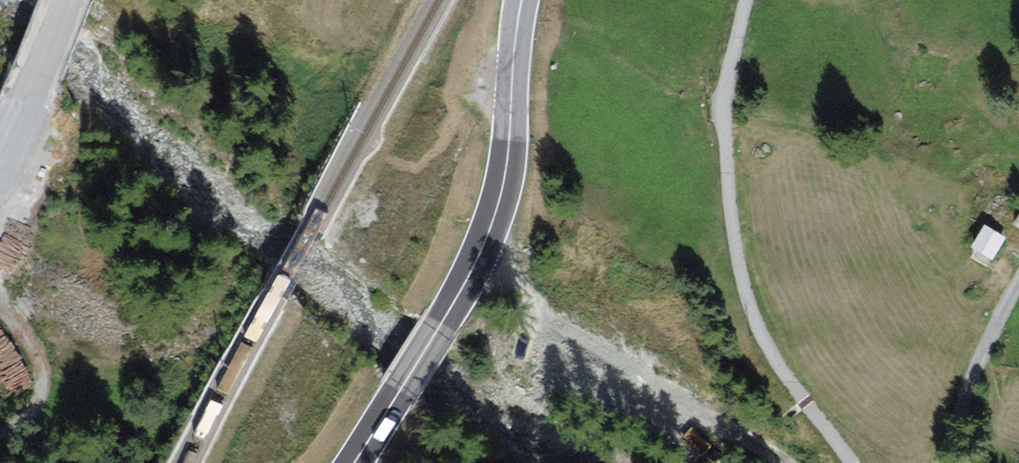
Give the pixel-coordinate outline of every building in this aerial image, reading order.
[(1003,237),(985,225),(971,246),(990,258),(1003,237)]
